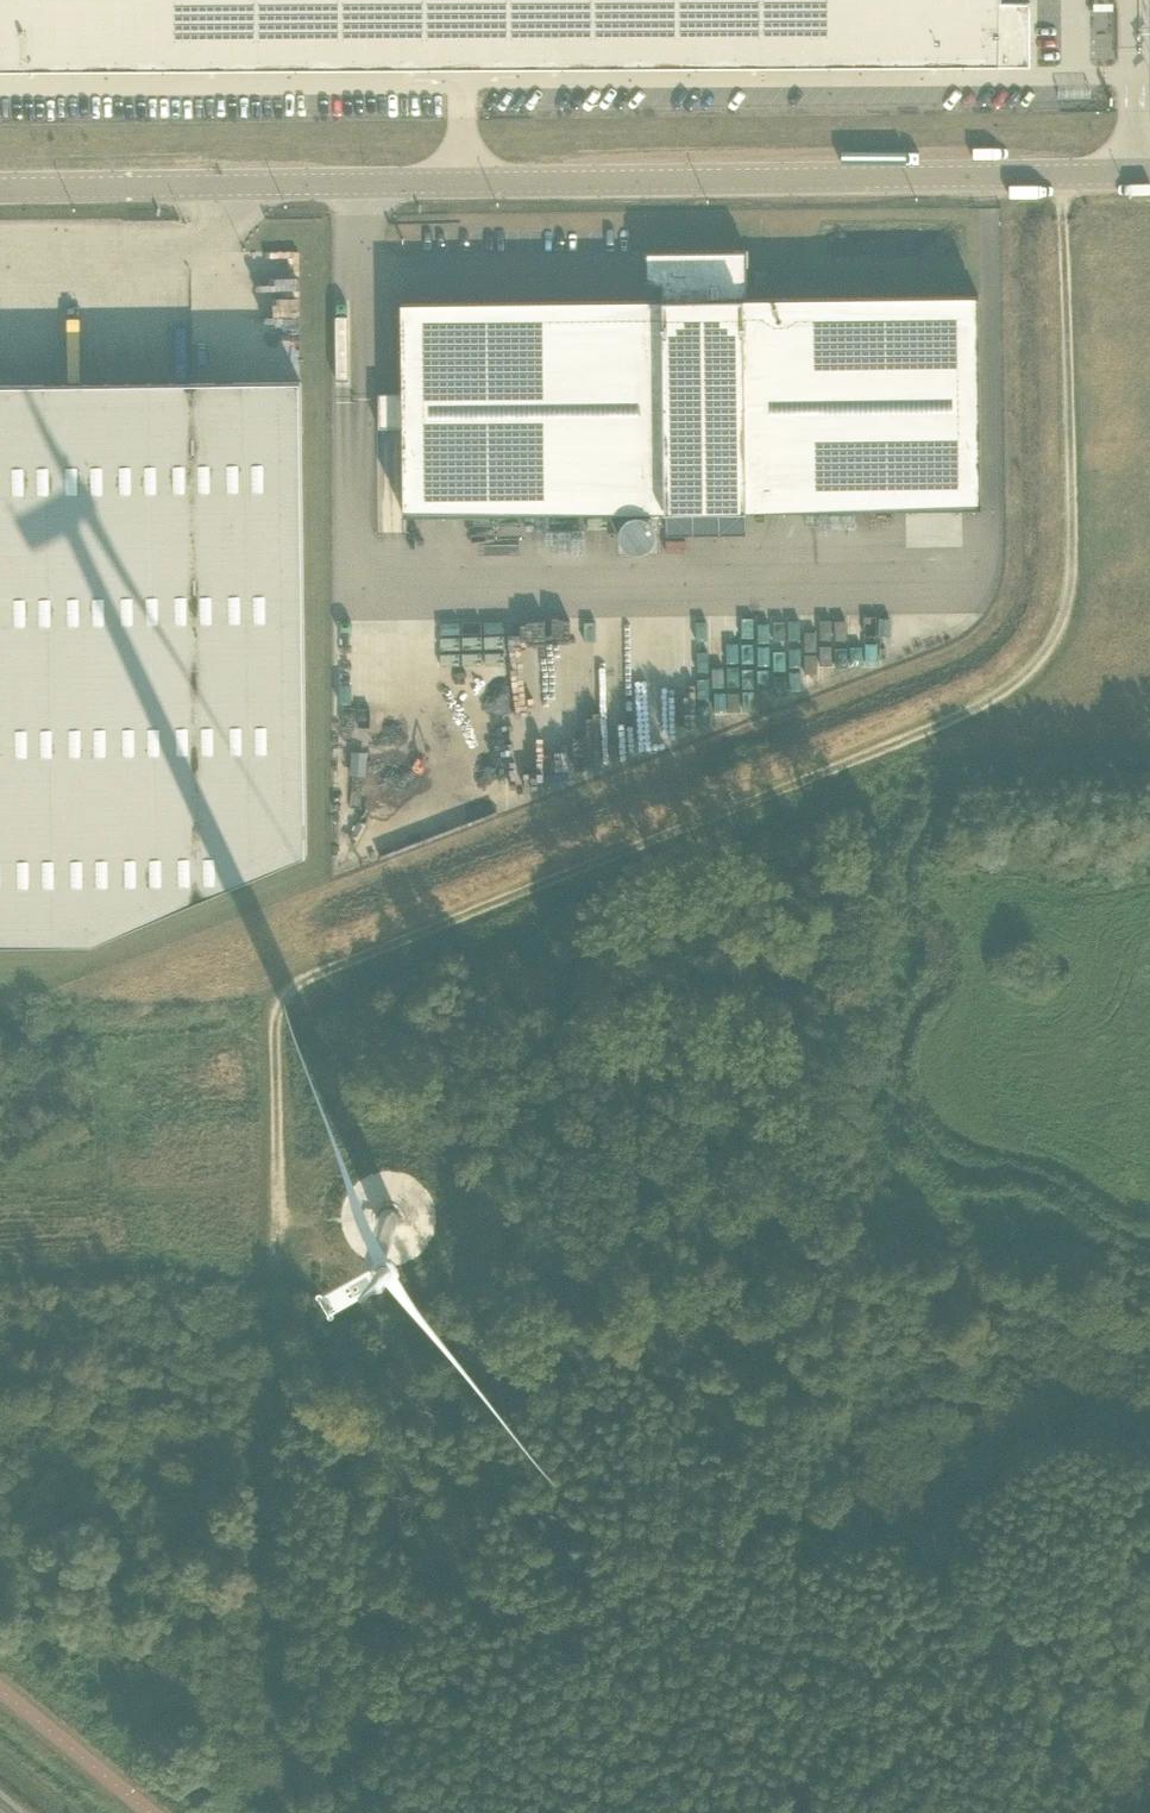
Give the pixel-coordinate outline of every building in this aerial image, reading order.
[(998,64),(998,63),(1026,63),(1026,34),(1028,34),(1028,3),(998,3),(998,0),(0,0),(0,69),(998,64)] [(404,515),(666,512),(746,511),(982,508),(979,296),(747,299),(747,250),(710,251),(647,252),(647,285),(663,284),(663,300),(402,303),(403,393),(379,393),(379,428),(403,427),(404,515)] [(93,944),(307,855),(301,381),(0,385),(0,945),(93,944)]
